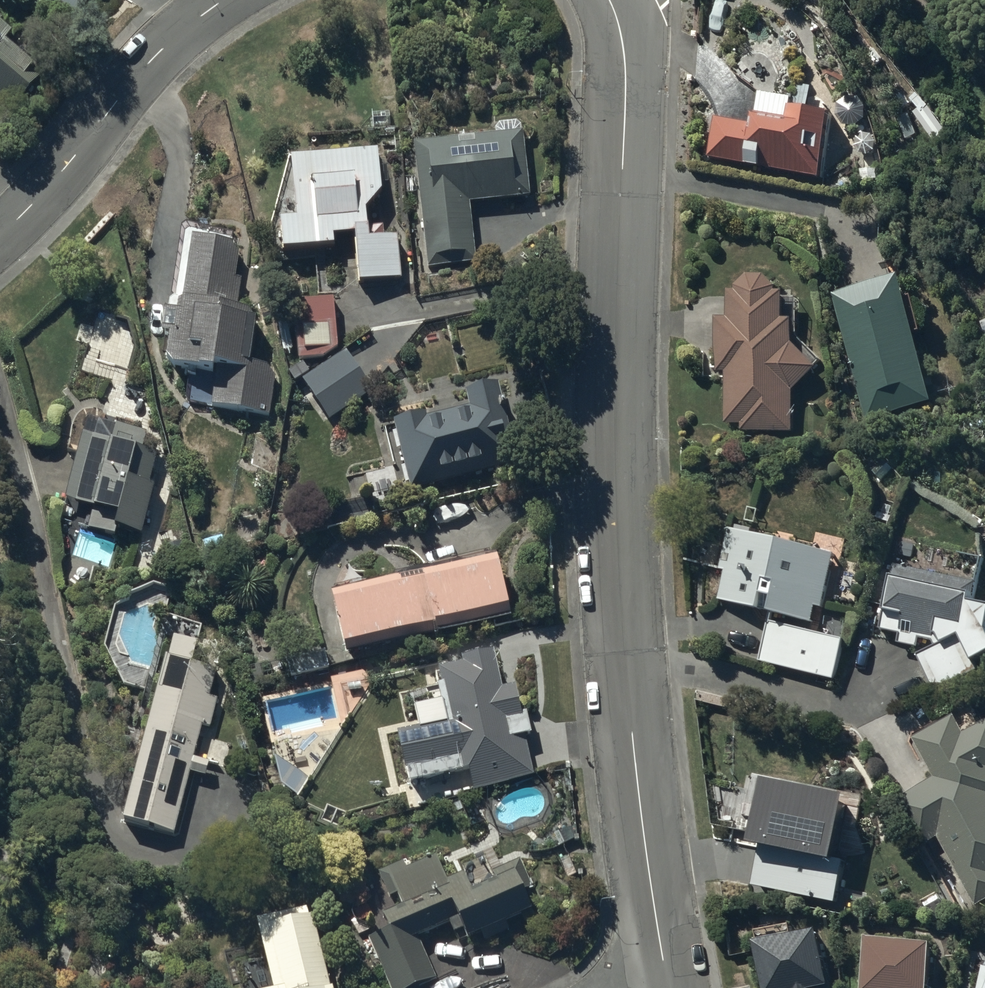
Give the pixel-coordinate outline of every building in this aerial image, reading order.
[(81,17),(92,0),(55,0),(81,17)] [(5,46),(12,36),(0,27),(0,93),(21,108),(45,77),(5,46)] [(846,128),(848,128),(853,129),(854,129),(856,128),(857,128),(858,128),(859,127),(860,126),(862,126),(863,125),(864,124),(864,123),(865,122),(866,121),(866,119),(867,118),(867,117),(868,115),(868,114),(868,113),(868,111),(867,110),(867,109),(867,108),(866,106),(865,105),(865,104),(864,103),(863,102),(862,101),(861,100),(860,100),(858,99),(857,99),(856,98),(854,98),(853,98),(852,98),(850,98),(849,98),(848,99),(847,99),(845,100),(844,100),(843,101),(842,102),(841,103),(840,104),(840,105),(839,106),(838,107),(838,109),(837,110),(837,111),(837,113),(837,114),(837,115),(837,117),(838,118),(838,119),(839,120),(839,122),(840,123),(841,124),(842,125),(843,125),(844,126),(845,127),(846,128)] [(762,170),(820,178),(830,113),(791,107),(789,118),(756,113),(754,125),(716,120),(710,158),(762,166),(762,170)] [(521,133),(413,144),(426,269),(476,264),(470,203),(527,197),(521,133)] [(854,148),(854,149),(855,150),(855,151),(856,152),(857,153),(858,154),(859,155),(860,155),(861,156),(862,156),(863,156),(864,157),(865,157),(866,157),(867,157),(868,156),(869,156),(870,156),(871,155),(872,155),(873,154),(874,153),(875,152),(875,151),(876,151),(876,150),(877,149),(877,148),(877,147),(877,146),(878,145),(877,144),(877,142),(877,141),(877,140),(876,140),(876,139),(875,138),(875,137),(874,136),(873,135),(872,135),(871,134),(870,134),(870,133),(869,133),(868,133),(867,133),(865,133),(864,133),(863,133),(862,133),(861,133),(860,134),(859,134),(859,135),(858,136),(857,136),(856,137),(856,138),(855,139),(855,140),(854,141),(854,142),(854,143),(854,144),(854,145),(854,146),(854,147),(854,148)] [(377,150),(289,157),(277,198),(295,213),(295,221),(280,223),(282,253),(334,249),(333,239),(354,238),(357,284),(400,280),(397,239),(384,240),(377,150)] [(184,397),(188,403),(270,415),(276,367),(248,363),(256,311),(238,309),(242,281),(234,280),(239,246),(220,243),(221,234),(180,228),(168,313),(164,313),(161,336),(167,337),(164,358),(173,370),(187,372),(184,397)] [(731,293),(731,320),(718,320),(718,372),(726,372),(726,425),(742,425),(742,433),(793,433),(794,392),(817,368),(815,366),(821,360),(799,339),(799,300),(788,299),(788,294),(780,294),(779,293),(779,291),(778,290),(778,288),(777,287),(776,286),(775,285),(774,283),(773,282),(771,281),(770,280),(769,280),(767,279),(766,279),(764,278),(762,278),(761,278),(759,278),(758,278),(756,278),(755,278),(753,279),(752,279),(750,280),(749,281),(747,282),(746,283),(745,284),(744,285),(743,286),(742,287),(741,289),(740,290),(740,292),(739,293),(731,293)] [(933,405),(915,334),(922,333),(913,299),(907,300),(901,278),(833,296),(866,422),(933,405)] [(332,302),(294,305),(298,361),(337,358),(332,302)] [(348,353),(302,381),(328,421),(373,391),(348,353)] [(464,391),(468,407),(427,416),(427,414),(391,422),(398,451),(401,451),(410,490),(516,466),(497,383),(464,391)] [(113,446),(85,437),(66,501),(95,509),(89,530),(116,537),(119,529),(143,536),(156,487),(149,485),(158,455),(144,451),(149,435),(118,427),(113,446)] [(835,556),(729,531),(719,570),(725,572),(718,601),(812,624),(816,606),(823,608),(835,556)] [(345,657),(435,636),(511,618),(497,559),(422,577),(422,575),(331,597),(345,657)] [(977,672),(973,663),(984,658),(984,606),(973,603),(980,565),(957,560),(953,578),(895,566),(892,578),(891,578),(880,630),(900,634),(899,643),(918,647),(920,639),(933,642),(936,648),(918,657),(934,692),(977,672)] [(843,640),(768,621),(758,662),(833,681),(843,640)] [(165,656),(121,821),(174,835),(191,773),(205,777),(209,763),(194,759),(201,736),(205,737),(208,728),(211,728),(218,701),(213,699),(220,673),(191,665),(197,645),(173,639),(168,657),(165,656)] [(534,775),(525,737),(531,736),(526,718),(521,719),(513,688),(501,691),(492,654),(459,662),(461,669),(437,674),(440,687),(424,691),(428,705),(414,709),(420,731),(396,737),(408,785),(467,771),(472,790),(534,775)] [(934,778),(895,799),(920,846),(937,837),(974,905),(984,900),(984,724),(963,734),(955,717),(915,737),(934,778)] [(435,978),(416,938),(455,920),(465,942),(481,935),(484,942),(509,931),(506,922),(530,911),(521,893),(530,889),(518,863),(468,886),(462,874),(446,881),(435,857),(407,870),(403,862),(378,874),(389,898),(395,896),(402,909),(382,918),(387,931),(367,940),(389,987),(414,987),(435,978)] [(254,925),(270,987),(330,987),(310,911),(254,925)] [(756,944),(764,987),(834,987),(831,972),(827,973),(820,932),(756,944)] [(929,987),(932,946),(868,941),(864,987),(932,987),(929,987)]
